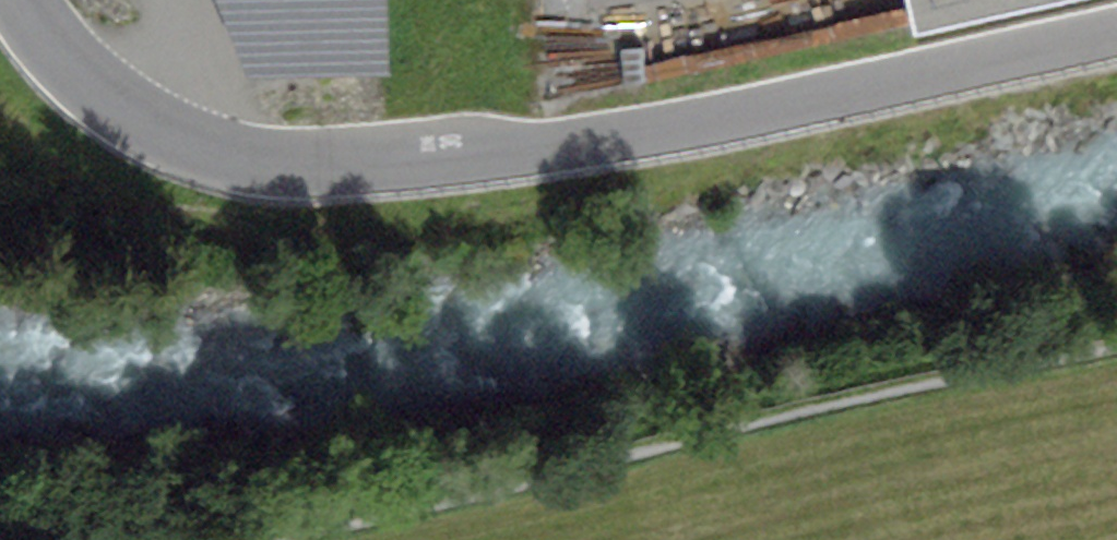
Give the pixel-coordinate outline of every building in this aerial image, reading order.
[(247,58),(395,60),(392,0),(222,0),(247,58)] [(887,34),(1037,0),(880,0),(887,34)]
